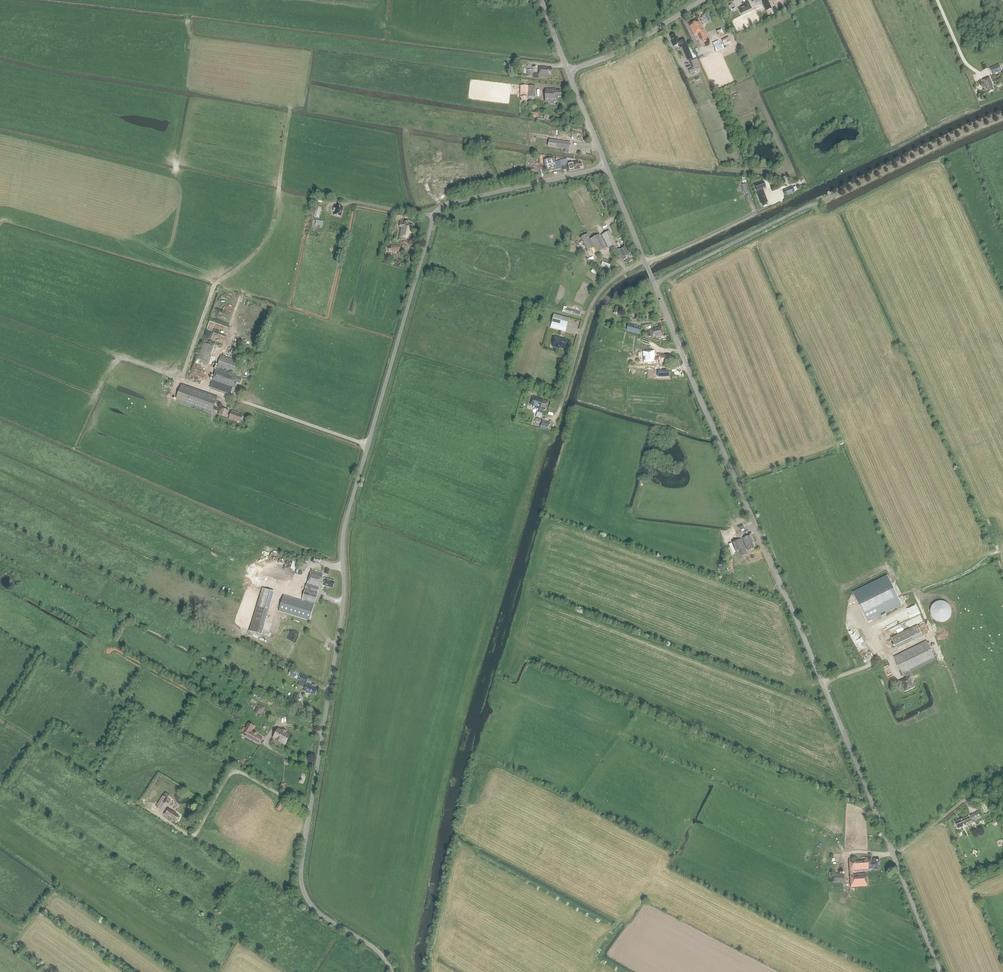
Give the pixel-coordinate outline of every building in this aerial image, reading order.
[(765,11),(771,8),(767,0),(760,0),(765,11)] [(742,4),(744,7),(738,9),(741,14),(752,9),(748,1),(742,4)] [(701,40),(702,39),(703,41),(708,39),(704,29),(702,30),(698,19),(695,21),(694,19),(689,21),(691,23),(689,24),(694,35),(698,33),(701,40)] [(678,37),(676,38),(675,34),(670,36),(672,41),(671,41),(674,46),(678,44),(680,49),(682,48),(688,61),(695,58),(689,44),(687,45),(684,38),(679,40),(678,37)] [(732,45),(728,37),(722,40),(724,46),(728,44),(729,46),(732,45)] [(721,42),(718,41),(713,43),(716,52),(724,48),(721,42)] [(689,62),(692,68),(688,70),(690,74),(699,70),(695,60),(689,62)] [(1002,70),(999,64),(989,68),(992,75),(1002,70)] [(539,78),(539,77),(547,77),(547,74),(552,75),(552,69),(547,69),(547,67),(539,67),(539,74),(533,74),(533,70),(528,69),(527,76),(533,77),(533,78),(539,78)] [(988,89),(989,92),(994,90),(992,85),(993,84),(990,77),(983,80),(986,89),(988,89)] [(535,86),(520,86),(520,97),(521,97),(521,102),(526,102),(527,97),(535,97),(535,86)] [(545,102),(558,102),(558,97),(561,97),(561,91),(555,91),(555,89),(545,89),(545,102)] [(570,142),(549,139),(548,147),(569,150),(570,142)] [(566,164),(566,165),(561,166),(560,161),(554,162),(554,158),(544,160),(546,172),(562,169),(562,170),(567,169),(568,171),(580,168),(580,167),(582,166),(581,162),(579,163),(578,162),(566,164)] [(764,191),(763,191),(762,188),(766,187),(764,182),(755,185),(758,194),(757,194),(761,204),(762,203),(763,206),(767,205),(766,202),(768,202),(764,191)] [(770,186),(772,191),(779,189),(777,183),(770,186)] [(797,190),(796,187),(793,188),(793,187),(783,191),(785,196),(794,192),(794,191),(797,190)] [(333,211),(335,211),(334,215),(341,217),(343,208),(334,205),(333,211)] [(411,230),(413,225),(408,224),(409,222),(404,221),(404,224),(400,223),(399,226),(402,227),(399,237),(410,240),(412,231),(411,230)] [(615,244),(609,231),(601,236),(600,234),(590,239),(587,234),(581,238),(587,251),(594,248),(596,253),(609,247),(611,250),(614,248),(613,245),(615,244)] [(629,263),(633,261),(631,257),(632,257),(625,245),(617,250),(623,261),(626,259),(629,263)] [(569,318),(554,314),(551,324),(566,328),(569,318)] [(626,331),(639,334),(641,327),(628,323),(626,331)] [(650,329),(651,331),(649,331),(649,333),(648,333),(648,335),(646,335),(646,337),(647,338),(647,336),(648,336),(648,337),(651,337),(651,338),(655,337),(655,338),(663,336),(662,327),(650,329)] [(560,338),(555,336),(553,346),(564,349),(566,340),(559,339),(560,338)] [(199,358),(210,362),(215,347),(205,343),(199,358)] [(666,362),(671,362),(671,355),(659,356),(659,350),(638,352),(639,363),(659,361),(659,363),(666,363),(666,362)] [(240,384),(241,379),(235,377),(240,362),(221,356),(209,387),(230,395),(232,388),(235,389),(237,382),(240,384)] [(218,397),(182,384),(175,401),(211,414),(218,397)] [(546,410),(548,402),(543,400),(543,399),(533,396),(530,406),(540,409),(539,412),(542,413),(543,409),(546,410)] [(240,423),(242,416),(236,413),(237,413),(232,411),(231,412),(228,411),(229,411),(220,408),(218,414),(226,417),(227,415),(230,416),(229,419),(240,423)] [(542,421),(541,426),(540,427),(547,430),(549,423),(542,421)] [(748,551),(754,548),(752,543),(753,543),(750,535),(743,538),(748,551)] [(738,551),(741,557),(748,554),(741,539),(732,543),(736,552),(737,551),(738,551)] [(300,562),(298,569),(305,571),(307,564),(300,562)] [(323,576),(310,572),(302,601),(283,596),(279,611),(310,621),(321,584),(323,584),(323,585),(325,586),(328,587),(329,587),(333,588),(335,582),(331,581),(331,580),(327,579),(325,579),(322,578),(323,576)] [(902,605),(888,576),(853,593),(867,623),(902,605)] [(953,602),(935,601),(933,620),(952,621),(953,602)] [(916,617),(896,625),(899,632),(903,630),(902,627),(905,625),(906,628),(913,625),(914,627),(919,624),(916,617)] [(261,635),(264,625),(252,621),(249,631),(261,635)] [(899,648),(925,637),(921,625),(894,636),(899,648)] [(288,639),(296,642),(300,632),(291,629),(288,639)] [(926,641),(894,657),(903,675),(904,675),(910,672),(935,659),(926,641)] [(288,675),(297,679),(300,673),(291,669),(288,675)] [(906,679),(900,682),(905,692),(915,687),(910,678),(912,677),(910,672),(904,675),(906,679)] [(312,686),(306,684),(308,678),(299,674),(297,679),(301,681),(299,685),(305,688),(303,691),(310,694),(314,695),(317,690),(311,688),(312,686)] [(259,704),(258,706),(254,712),(260,716),(263,710),(265,707),(259,704)] [(251,732),(254,726),(248,723),(242,734),(259,744),(262,738),(256,735),(257,734),(254,732),(253,733),(251,732)] [(287,732),(282,729),(282,731),(279,729),(274,737),(278,739),(277,740),(281,742),(281,741),(285,743),(289,735),(286,734),(287,732)] [(168,799),(163,795),(156,806),(161,810),(168,799)] [(176,821),(179,816),(175,814),(176,813),(168,808),(164,815),(171,819),(171,818),(176,821)] [(970,815),(972,821),(981,817),(978,811),(970,815)] [(966,824),(971,821),(969,817),(964,819),(955,822),(958,829),(966,825),(966,824)] [(874,870),(880,870),(879,859),(873,859),(873,861),(872,861),(871,857),(849,859),(851,887),(867,886),(866,874),(853,875),(853,872),(869,870),(869,869),(874,869),(874,870)] [(833,882),(843,883),(844,874),(833,874),(833,882)]
